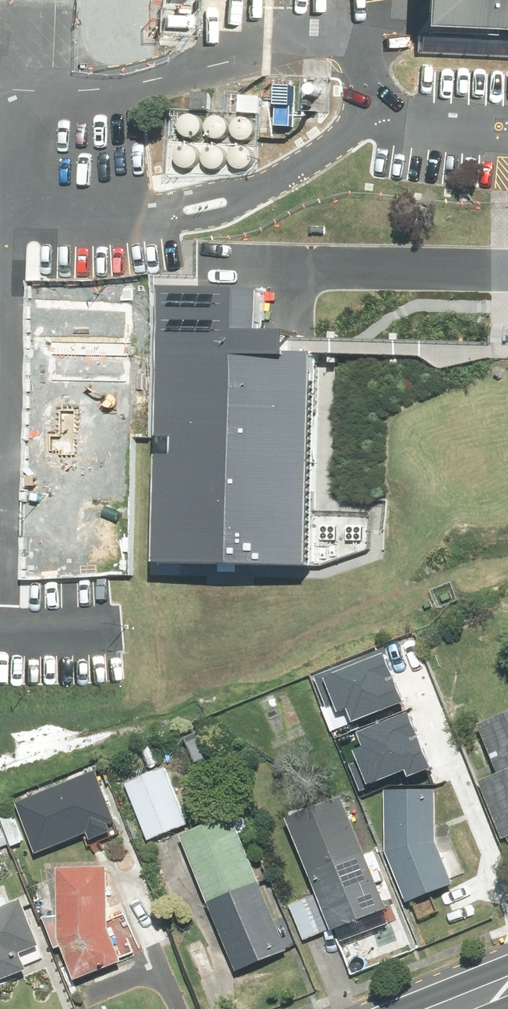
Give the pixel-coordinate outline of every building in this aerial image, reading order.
[(126,23),(161,25),(161,9),(200,11),(200,0),(127,0),(126,23)] [(425,30),(507,34),(507,0),(427,0),(425,30)] [(198,94),(197,110),(215,111),(216,95),(198,94)] [(244,97),(243,113),(263,115),(264,98),(244,97)] [(208,132),(208,128),(207,124),(205,120),(202,117),(198,116),(194,116),(190,117),(187,120),(185,123),(184,126),(184,130),(185,134),(187,137),(191,139),(195,140),(199,140),(203,138),(206,135),(208,132)] [(234,133),(234,129),(234,125),(231,122),(228,119),(224,118),(220,117),(217,119),(213,121),(211,124),(210,128),(210,132),(211,135),(214,138),(217,141),(221,142),(225,141),(229,140),(232,137),(234,133)] [(259,133),(259,129),(258,125),(256,122),(253,119),(249,118),(245,118),(242,119),(238,121),(236,124),(235,128),(235,132),(236,135),(239,139),(242,141),(246,142),(250,142),(254,140),(257,137),(259,133)] [(303,565),(308,351),(280,350),(280,345),(280,329),(252,328),(253,288),(155,286),(149,561),(303,565)] [(425,591),(410,597),(416,607),(429,602),(425,591)] [(403,614),(397,601),(383,606),(390,619),(403,614)] [(318,675),(329,705),(343,699),(347,708),(354,706),(359,720),(410,701),(389,648),(318,675)] [(362,746),(376,780),(412,765),(415,774),(443,763),(421,708),(369,728),(375,742),(362,746)] [(480,726),(499,776),(482,782),(507,852),(507,716),(480,726)] [(165,767),(126,783),(149,841),(189,826),(165,767)] [(21,803),(40,849),(90,829),(93,837),(116,828),(112,819),(118,816),(100,772),(21,803)] [(318,895),(291,905),(305,942),(334,931),(335,936),(390,914),(341,792),(285,814),(318,895)] [(439,792),(387,792),(388,856),(409,907),(456,887),(439,844),(439,792)] [(235,817),(182,838),(237,975),(290,954),(235,817)] [(110,869),(59,870),(60,919),(45,919),(57,951),(64,949),(77,983),(124,964),(111,932),(110,869)] [(0,910),(0,985),(31,972),(24,956),(43,949),(23,901),(0,910)]
